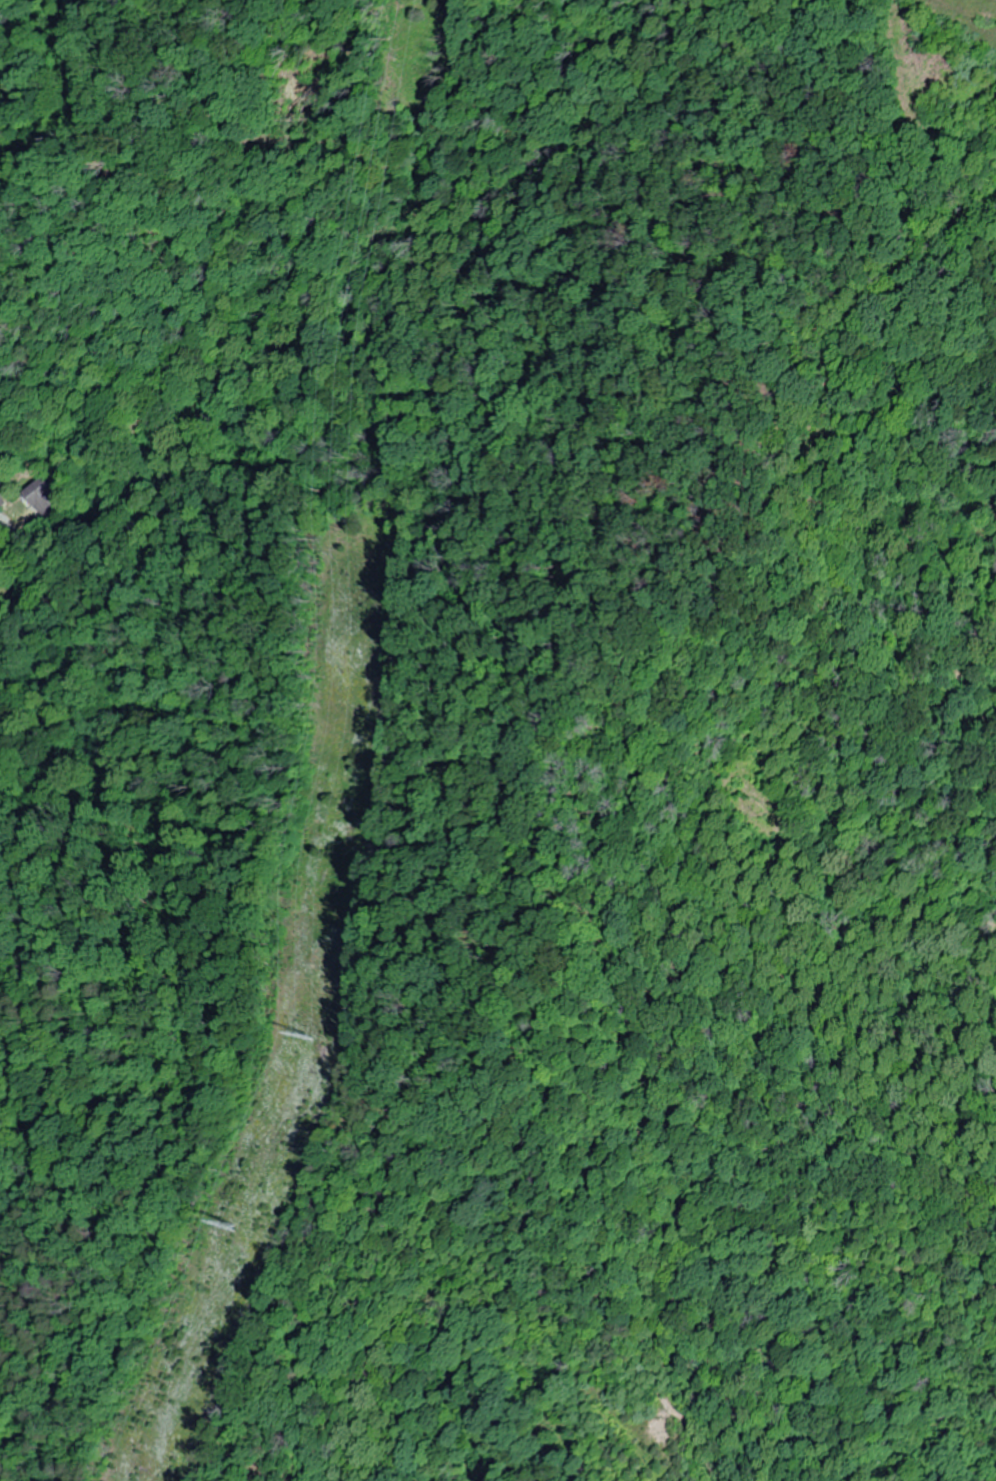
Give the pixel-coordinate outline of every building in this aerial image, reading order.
[(50,524),(71,511),(49,475),(28,488),(50,524)]
